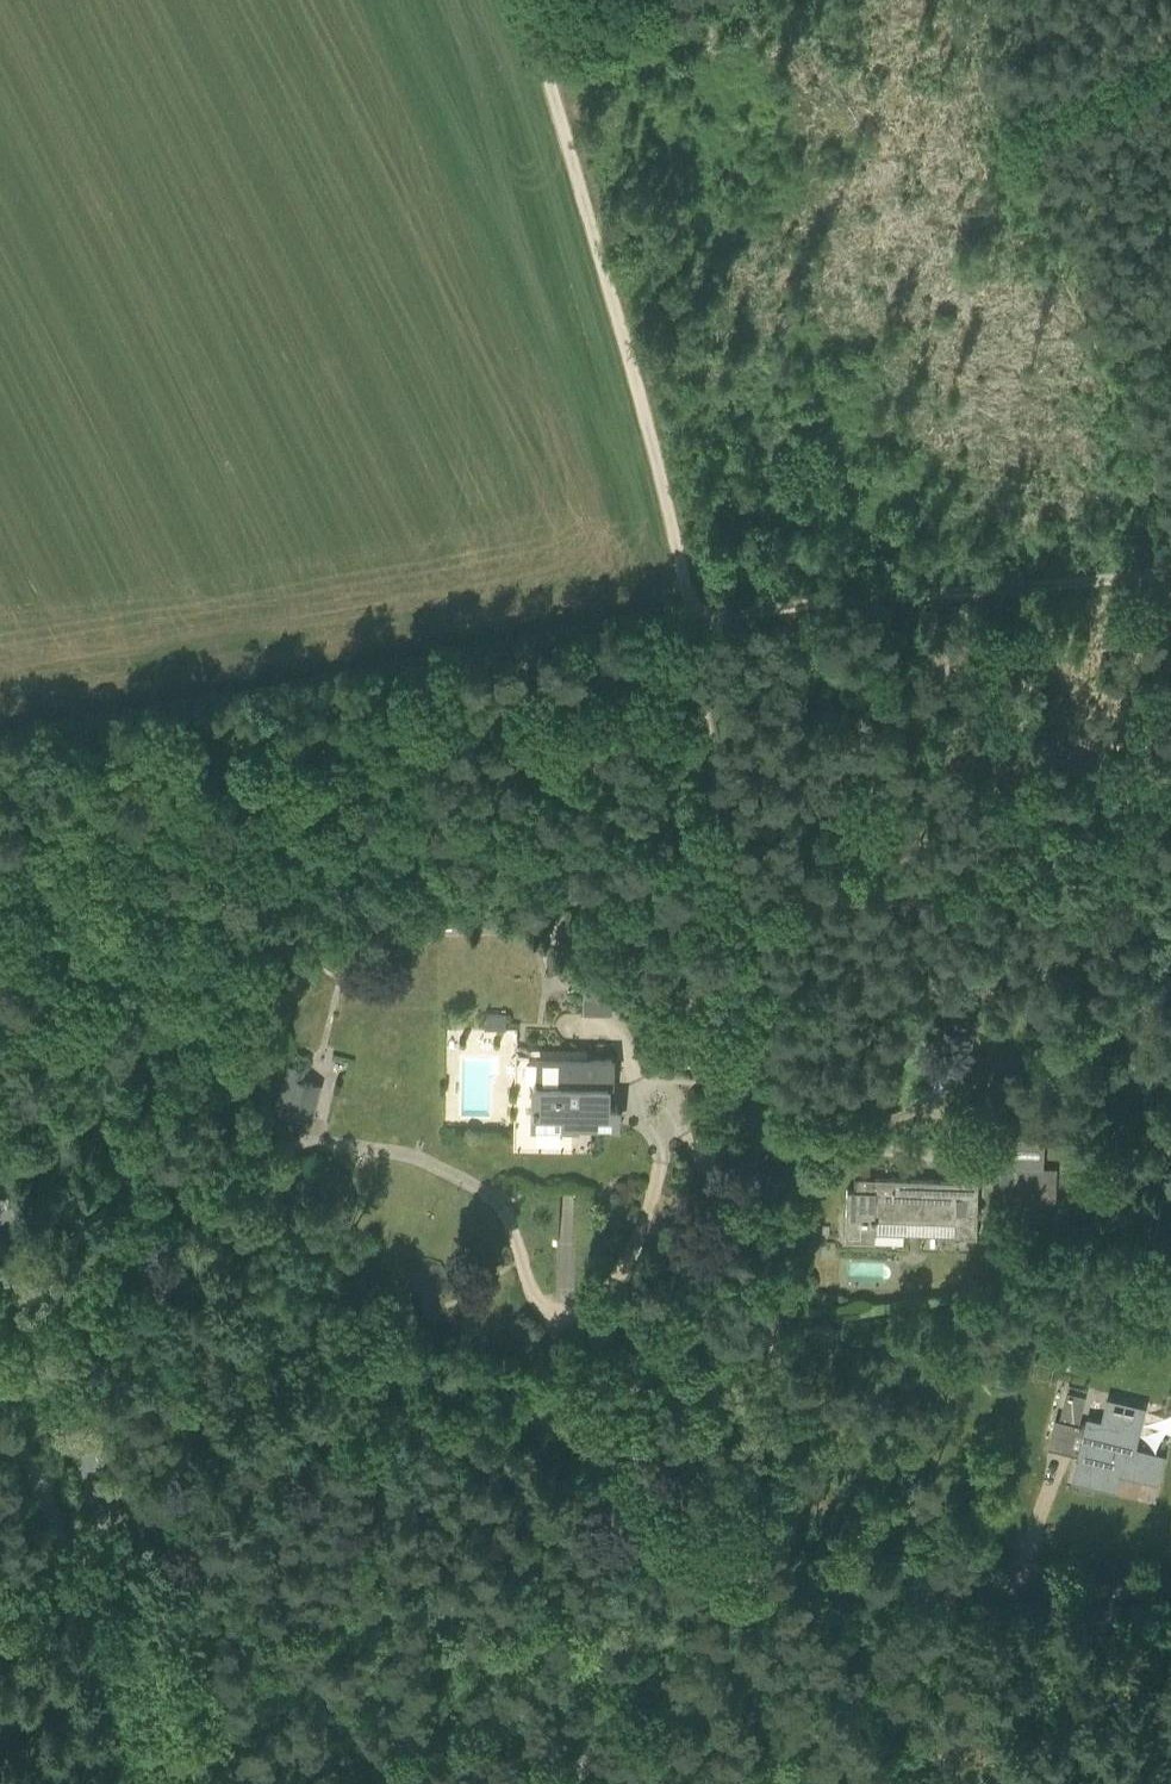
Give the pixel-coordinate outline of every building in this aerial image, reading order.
[(585,965),(585,977),(601,977),(602,966),(585,965)] [(586,982),(586,1010),(613,1010),(613,982),(586,982)] [(574,1149),(590,1149),(590,1125),(616,1126),(617,1105),(607,1105),(607,1088),(611,1088),(612,1058),(538,1056),(537,1079),(533,1079),(532,1126),(575,1127),(574,1149)] [(281,1115),(311,1122),(320,1085),(302,1082),(304,1070),(289,1067),(281,1115)] [(1055,1200),(1056,1168),(1042,1168),(1043,1165),(1000,1164),(999,1184),(1008,1184),(1023,1184),(1022,1202),(1041,1203),(1041,1200),(1055,1200)] [(976,1237),(977,1181),(874,1178),(857,1178),(857,1190),(847,1190),(846,1238),(874,1238),(874,1223),(876,1223),(876,1221),(900,1222),(954,1223),(953,1237),(976,1237)] [(1065,1392),(1058,1420),(1077,1424),(1083,1396),(1082,1396),(1065,1392)] [(1087,1420),(1073,1479),(1113,1489),(1118,1469),(1144,1475),(1143,1476),(1144,1476),(1150,1453),(1130,1448),(1140,1406),(1105,1398),(1099,1423),(1087,1420)]
